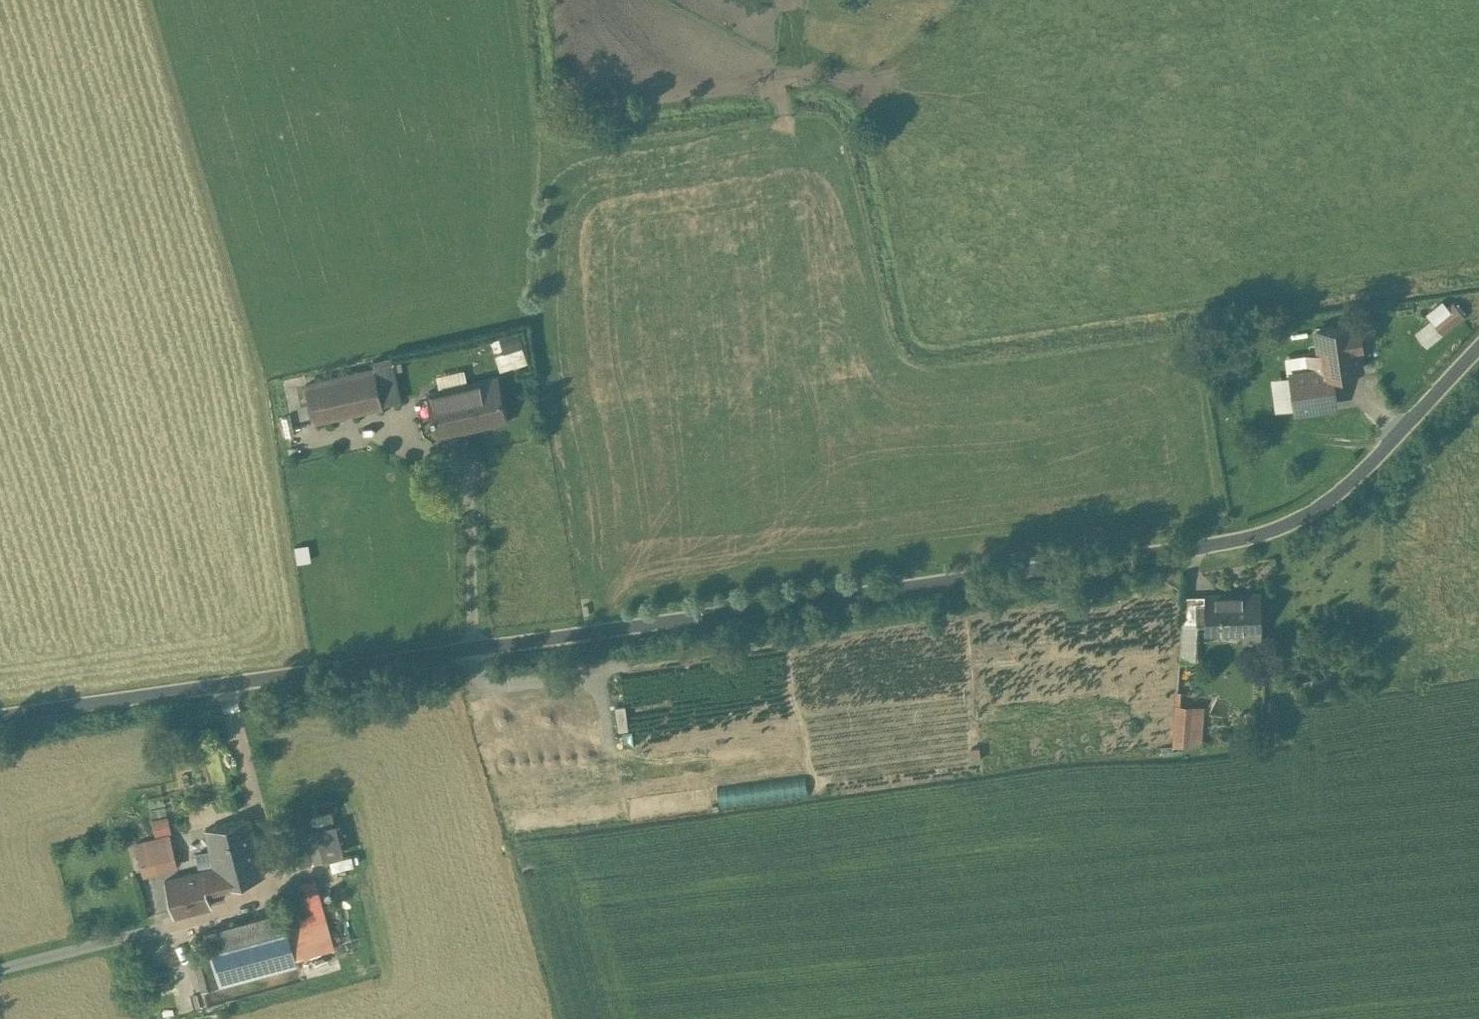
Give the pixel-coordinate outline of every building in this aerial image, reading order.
[(1434,317),(1418,329),(1428,342),(1460,317),(1446,298),(1429,310),(1434,317)] [(1354,324),(1317,329),(1320,354),(1309,355),(1311,371),(1311,373),(1323,371),(1323,373),(1331,372),(1360,368),(1357,345),(1360,341),(1359,330),(1355,327),(1354,324)] [(503,335),(503,362),(526,362),(526,335),(503,335)] [(375,366),(305,383),(314,419),(383,403),(375,366)] [(1335,402),(1331,372),(1323,373),(1323,371),(1311,373),(1311,371),(1292,374),(1297,408),(1335,402)] [(498,377),(429,393),(434,412),(432,412),(433,416),(435,416),(438,434),(464,428),(464,426),(483,422),(484,424),(507,419),(498,377)] [(1260,593),(1206,594),(1207,631),(1241,630),(1242,646),(1261,646),(1260,593)] [(1198,622),(1182,621),(1180,659),(1196,660),(1198,622)] [(1178,689),(1178,701),(1198,701),(1199,689),(1178,689)] [(1177,703),(1176,741),(1206,741),(1207,703),(1177,703)] [(249,816),(207,827),(213,850),(217,866),(222,886),(264,875),(249,816)] [(310,829),(319,860),(350,851),(341,820),(310,829)] [(171,836),(134,844),(140,875),(178,866),(171,836)] [(203,870),(217,866),(213,850),(198,853),(203,870)] [(208,889),(222,886),(217,866),(203,870),(165,880),(175,915),(212,905),(208,889)] [(305,904),(282,911),(291,945),(292,949),(315,943),(305,904)] [(282,911),(206,931),(215,965),(226,962),(291,945),(282,911)] [(291,945),(226,962),(231,982),(297,964),(292,949),(291,945)]
